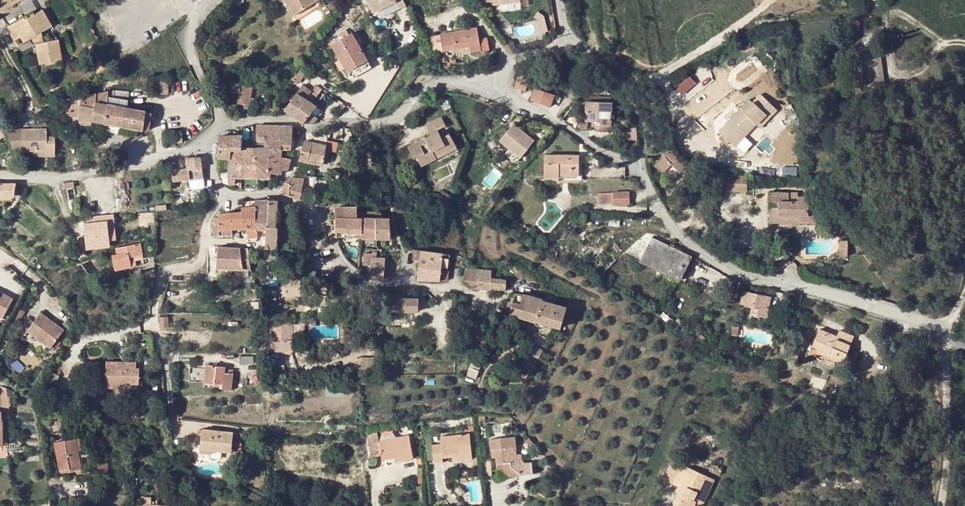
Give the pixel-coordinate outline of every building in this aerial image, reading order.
[(12,4),(10,0),(0,0),(0,10),(12,4)] [(313,1),(313,0),(286,0),(294,13),(313,1)] [(373,13),(395,2),(398,9),(406,5),(403,0),(367,0),(373,13)] [(38,63),(59,60),(57,46),(54,47),(53,39),(42,41),(40,32),(39,25),(47,20),(41,9),(33,14),(31,11),(6,26),(14,39),(25,33),(28,39),(30,43),(34,43),(38,63)] [(51,26),(47,20),(39,25),(40,32),(51,26)] [(476,27),(441,34),(443,49),(469,44),(471,52),(480,50),(476,27)] [(332,44),(347,71),(357,65),(354,60),(364,54),(351,32),(332,44)] [(25,33),(14,39),(17,45),(28,39),(25,33)] [(880,84),(876,57),(875,58),(874,49),(855,52),(860,87),(880,84)] [(354,60),(357,65),(367,60),(364,54),(354,60)] [(529,76),(519,73),(514,87),(524,90),(529,76)] [(690,73),(676,85),(684,95),(698,83),(690,73)] [(167,77),(149,77),(149,90),(155,90),(156,93),(167,93),(167,77)] [(253,84),(231,82),(230,91),(239,92),(238,102),(250,104),(253,84)] [(555,94),(534,87),(530,99),(550,106),(555,94)] [(113,89),(106,91),(105,121),(148,128),(152,106),(138,102),(128,103),(127,99),(128,91),(113,89)] [(90,118),(105,121),(106,91),(92,94),(90,118)] [(285,108),(294,115),(310,93),(307,91),(302,97),(296,93),(285,108)] [(310,93),(294,115),(303,122),(310,113),(316,106),(308,100),(312,95),(310,93)] [(90,118),(92,94),(82,95),(61,99),(60,105),(61,106),(60,113),(78,116),(90,118)] [(612,101),(585,100),(585,120),(595,120),(594,124),(611,125),(612,101)] [(741,108),(743,111),(752,102),(750,100),(741,108)] [(754,125),(758,128),(769,118),(753,101),(743,111),(741,108),(726,123),(721,118),(713,125),(721,133),(717,136),(724,143),(725,142),(727,140),(732,145),(754,125)] [(310,113),(303,122),(313,122),(316,117),(310,113)] [(90,126),(90,118),(78,116),(77,123),(90,126)] [(425,125),(430,135),(439,131),(437,128),(444,125),(440,118),(425,125)] [(509,146),(521,155),(534,138),(513,122),(500,138),(509,146)] [(256,135),(264,135),(292,136),(292,125),(273,125),(255,125),(256,135)] [(752,134),(758,128),(754,125),(732,145),(727,140),(725,142),(733,152),(752,134)] [(12,150),(32,149),(45,149),(45,154),(54,154),(53,140),(45,140),(45,136),(45,128),(4,130),(12,150)] [(335,138),(337,138),(342,139),(344,129),(337,128),(335,138)] [(628,130),(617,129),(617,138),(628,138),(628,130)] [(172,133),(165,134),(166,143),(182,141),(181,131),(172,133)] [(434,154),(452,144),(447,133),(441,136),(439,131),(430,135),(425,138),(427,141),(420,145),(418,141),(408,146),(413,156),(415,155),(420,163),(421,163),(435,156),(434,154)] [(219,134),(217,158),(228,158),(230,158),(231,149),(241,149),(241,142),(241,134),(219,134)] [(312,142),(303,141),(300,159),(322,163),(327,136),(313,134),(312,142)] [(270,150),(281,149),(291,149),(292,136),(264,135),(264,139),(264,147),(270,147),(270,150)] [(241,142),(241,149),(240,177),(256,176),(257,157),(251,157),(251,147),(247,148),(247,142),(241,142)] [(434,154),(435,156),(454,147),(452,144),(434,154)] [(516,161),(521,155),(509,146),(505,152),(516,161)] [(257,157),(270,158),(270,150),(270,147),(264,147),(257,147),(257,157)] [(669,147),(654,162),(662,172),(672,163),(680,172),(689,165),(680,155),(678,157),(669,147)] [(240,177),(241,149),(231,149),(230,158),(228,158),(227,184),(234,184),(234,177),(240,177)] [(279,158),(280,156),(280,153),(281,149),(270,150),(270,158),(279,158)] [(545,177),(559,178),(559,174),(578,174),(578,164),(578,154),(545,154),(545,177)] [(198,156),(184,158),(185,168),(171,170),(172,180),(189,178),(189,180),(202,178),(200,159),(198,156)] [(279,158),(270,158),(270,173),(279,173),(281,168),(287,168),(289,158),(280,156),(279,158)] [(270,173),(270,158),(257,157),(256,176),(269,176),(270,173)] [(559,174),(559,178),(559,180),(581,180),(581,164),(578,164),(578,174),(559,174)] [(749,191),(749,175),(730,174),(730,190),(749,191)] [(299,198),(301,184),(293,183),(283,182),(280,192),(299,198)] [(0,183),(0,196),(14,195),(16,195),(18,193),(19,183),(0,183)] [(441,190),(440,196),(451,199),(451,193),(441,190)] [(788,193),(788,201),(798,201),(798,196),(798,190),(788,191),(788,193)] [(628,191),(614,192),(614,203),(628,203),(628,191)] [(614,203),(614,192),(599,193),(600,203),(614,203)] [(809,217),(809,196),(798,196),(798,201),(788,201),(788,193),(769,193),(769,223),(779,223),(779,217),(809,217)] [(816,196),(809,196),(809,217),(779,217),(779,223),(817,223),(816,196)] [(257,228),(266,228),(267,200),(255,199),(255,205),(256,219),(257,228)] [(266,235),(287,237),(289,237),(290,228),(287,228),(287,222),(276,221),(277,200),(267,200),(266,228),(266,235)] [(234,228),(242,228),(242,219),(256,219),(255,205),(242,206),(241,210),(230,212),(229,228),(234,228)] [(335,207),(336,217),(336,236),(358,236),(355,216),(355,206),(335,207)] [(409,226),(408,218),(407,208),(396,209),(398,228),(409,226)] [(368,216),(355,216),(358,236),(374,237),(375,211),(368,210),(368,216)] [(390,237),(388,217),(380,217),(380,211),(375,211),(374,237),(390,237)] [(140,224),(154,223),(153,212),(139,213),(140,224)] [(221,229),(229,228),(230,212),(219,214),(219,217),(213,217),(212,229),(213,229),(221,229)] [(416,217),(408,218),(409,226),(418,225),(416,217)] [(109,220),(108,219),(91,220),(85,221),(87,248),(110,246),(110,238),(116,238),(114,220),(109,220)] [(242,219),(242,228),(248,228),(257,228),(256,219),(242,219)] [(526,225),(521,230),(526,234),(530,229),(526,225)] [(257,239),(257,228),(248,228),(248,240),(257,239)] [(639,261),(641,258),(651,237),(644,234),(632,245),(622,253),(623,254),(639,261)] [(287,237),(266,235),(266,247),(270,247),(270,254),(276,254),(276,252),(281,252),(281,246),(286,246),(287,237)] [(687,254),(651,237),(641,258),(677,275),(687,254)] [(115,268),(132,265),(130,255),(134,254),(141,252),(139,243),(116,248),(117,253),(112,254),(115,268)] [(230,246),(218,245),(216,266),(229,267),(230,246)] [(250,269),(248,247),(230,246),(229,267),(250,269)] [(392,257),(382,257),(382,270),(392,270),(398,270),(399,250),(392,250),(392,257)] [(450,254),(420,250),(419,260),(417,277),(439,279),(440,270),(447,271),(450,254)] [(370,278),(371,256),(371,253),(361,252),(361,263),(364,263),(364,268),(365,268),(365,275),(368,276),(368,277),(370,278)] [(276,254),(270,254),(269,271),(281,276),(281,273),(275,261),(276,254)] [(370,278),(381,279),(382,270),(382,257),(371,256),(370,278)] [(490,289),(490,287),(490,278),(490,270),(466,269),(465,281),(470,281),(470,289),(490,289)] [(446,280),(447,271),(440,270),(439,279),(446,280)] [(490,287),(504,288),(504,279),(490,278),(490,287)] [(5,312),(13,298),(0,291),(0,309),(5,312)] [(770,297),(742,291),(740,302),(744,303),(743,306),(751,307),(750,314),(766,317),(770,297)] [(534,321),(542,300),(542,299),(527,295),(514,293),(508,314),(527,319),(534,321)] [(417,310),(417,298),(405,297),(395,297),(393,297),(392,310),(413,310),(417,310)] [(542,300),(534,321),(558,327),(565,307),(542,300)] [(34,322),(25,335),(31,340),(34,336),(51,348),(64,329),(47,317),(40,326),(34,322)] [(167,317),(159,318),(160,328),(168,327),(167,317)] [(669,326),(676,334),(686,327),(678,318),(669,326)] [(284,327),(276,327),(276,339),(285,338),(286,348),(297,348),(295,322),(285,321),(284,327)] [(694,327),(686,335),(696,345),(703,338),(694,327)] [(839,331),(836,336),(835,339),(823,334),(824,331),(819,329),(812,346),(818,348),(816,352),(841,362),(852,336),(839,331)] [(500,333),(491,330),(487,343),(495,346),(500,333)] [(798,348),(788,346),(785,359),(795,361),(798,348)] [(373,356),(355,353),(353,365),(370,368),(373,356)] [(474,354),(466,376),(474,378),(481,356),(474,354)] [(139,359),(139,367),(156,368),(156,360),(139,359)] [(135,362),(107,361),(106,387),(120,388),(120,383),(139,383),(139,367),(135,368),(135,362)] [(205,369),(189,368),(188,382),(204,383),(215,384),(215,382),(223,382),(222,389),(231,389),(233,370),(224,370),(225,367),(206,365),(205,369)] [(63,428),(60,418),(52,419),(54,429),(63,428)] [(241,433),(202,429),(199,448),(211,449),(230,451),(232,442),(240,442),(241,433)] [(410,435),(380,439),(383,458),(388,457),(402,455),(402,459),(413,458),(410,435)] [(470,435),(453,436),(455,456),(472,455),(470,435)] [(515,435),(491,438),(493,456),(497,456),(499,476),(507,476),(506,472),(513,471),(516,468),(522,474),(534,473),(532,461),(525,462),(521,460),(521,453),(515,454),(514,446),(516,445),(515,435)] [(444,457),(453,456),(455,456),(453,436),(442,437),(442,444),(433,445),(435,462),(444,461),(444,457)] [(81,467),(75,438),(54,442),(59,469),(69,467),(69,470),(81,467)] [(680,490),(675,500),(687,505),(693,505),(696,499),(700,501),(702,495),(698,493),(706,477),(674,462),(669,472),(674,475),(672,480),(678,483),(682,485),(680,490)] [(713,480),(706,477),(698,493),(702,495),(700,501),(703,502),(713,480)] [(142,496),(142,504),(150,505),(151,497),(142,496)] [(71,497),(71,505),(87,505),(87,497),(71,497)]
